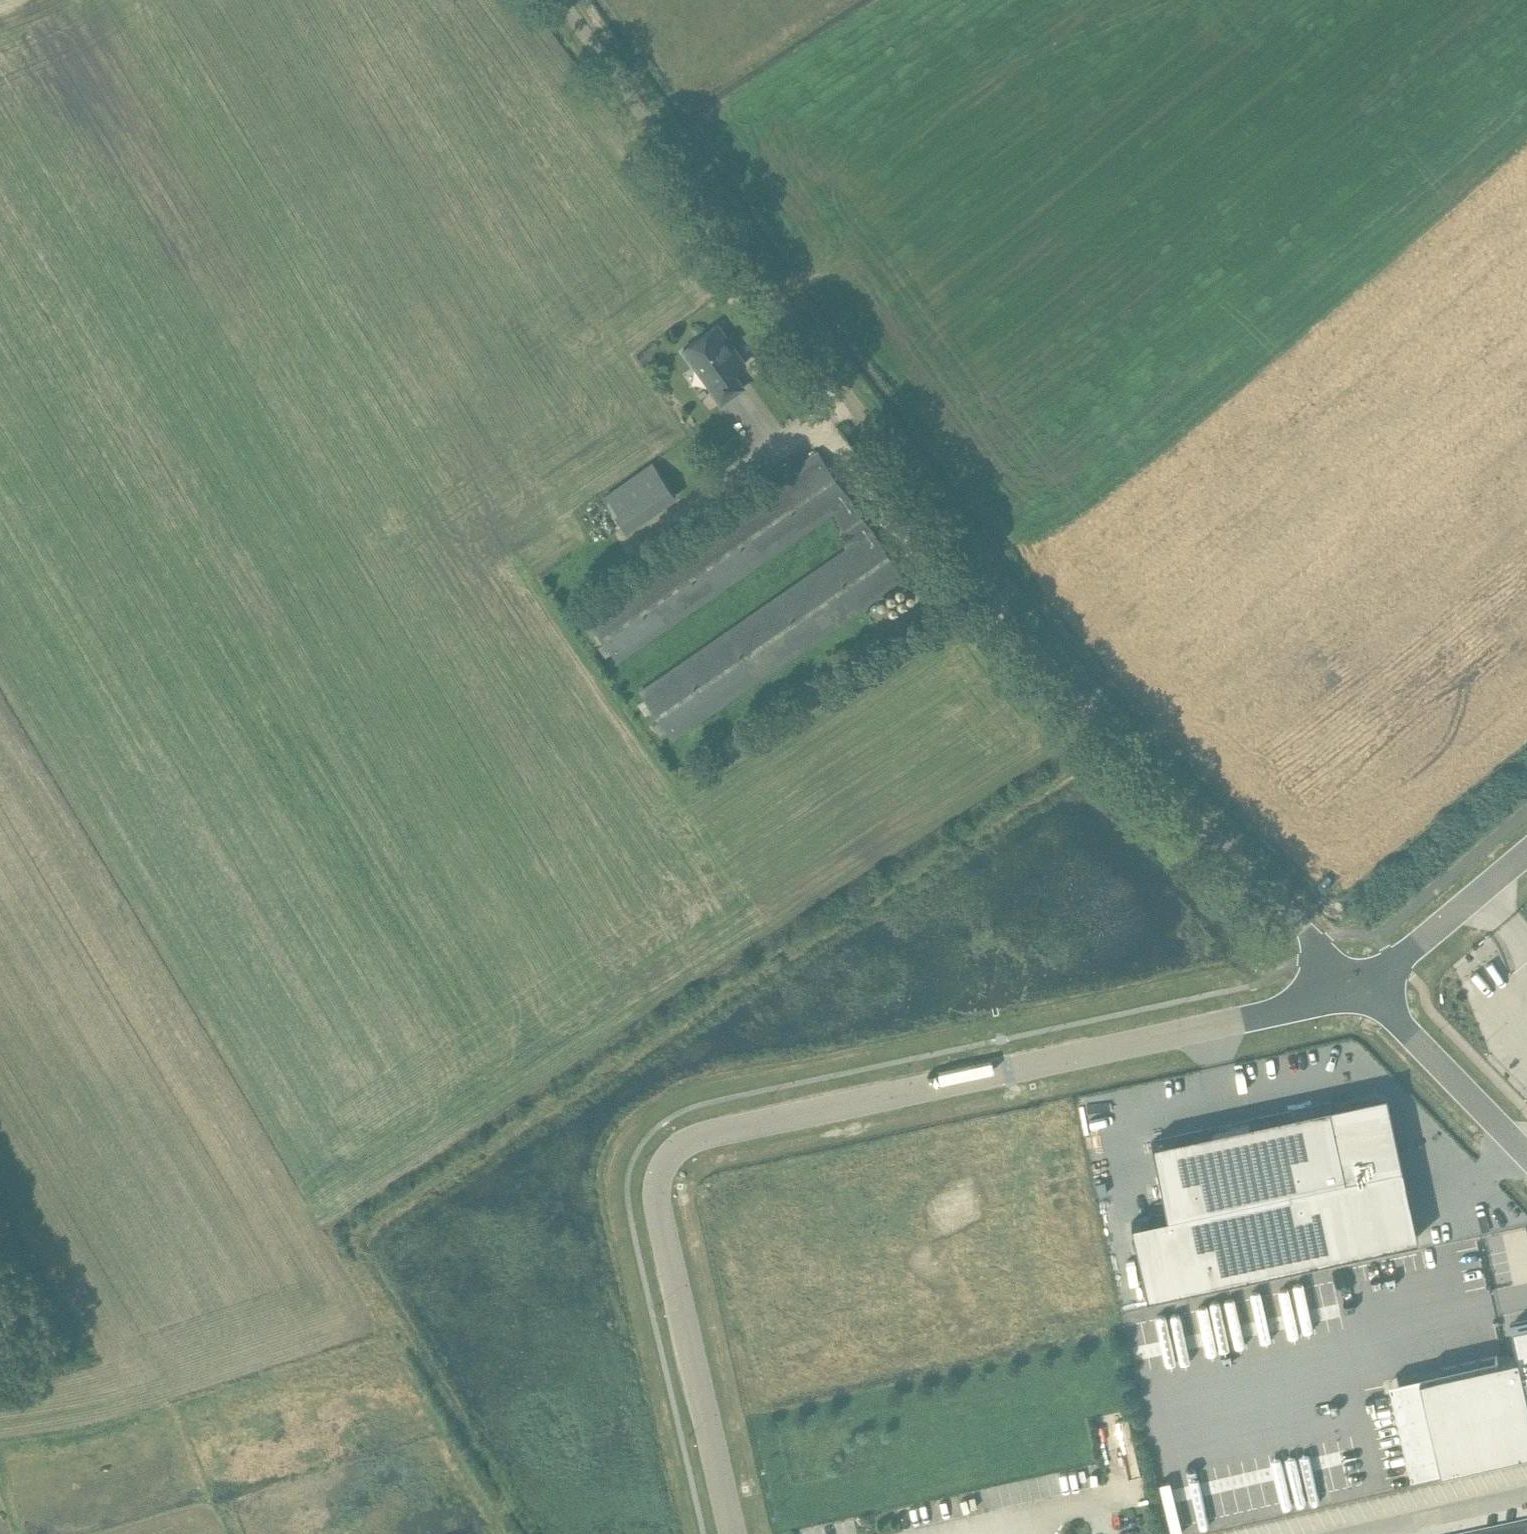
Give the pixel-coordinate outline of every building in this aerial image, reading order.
[(728,338),(718,323),(684,348),(722,402),(744,386),(733,371),(746,363),(735,348),(733,349),(726,340),(728,338)] [(906,576),(819,451),(587,613),(619,659),(833,510),(856,542),(641,692),(673,738),(906,576)] [(677,495),(654,462),(604,497),(627,529),(677,495)] [(1167,1213),(1132,1221),(1147,1295),(1418,1236),(1402,1162),(1397,1163),(1376,1098),(1331,1107),(1330,1102),(1152,1140),(1167,1213)] [(1510,1323),(1516,1351),(1418,1373),(1440,1468),(1526,1448),(1526,1319),(1510,1323)]
